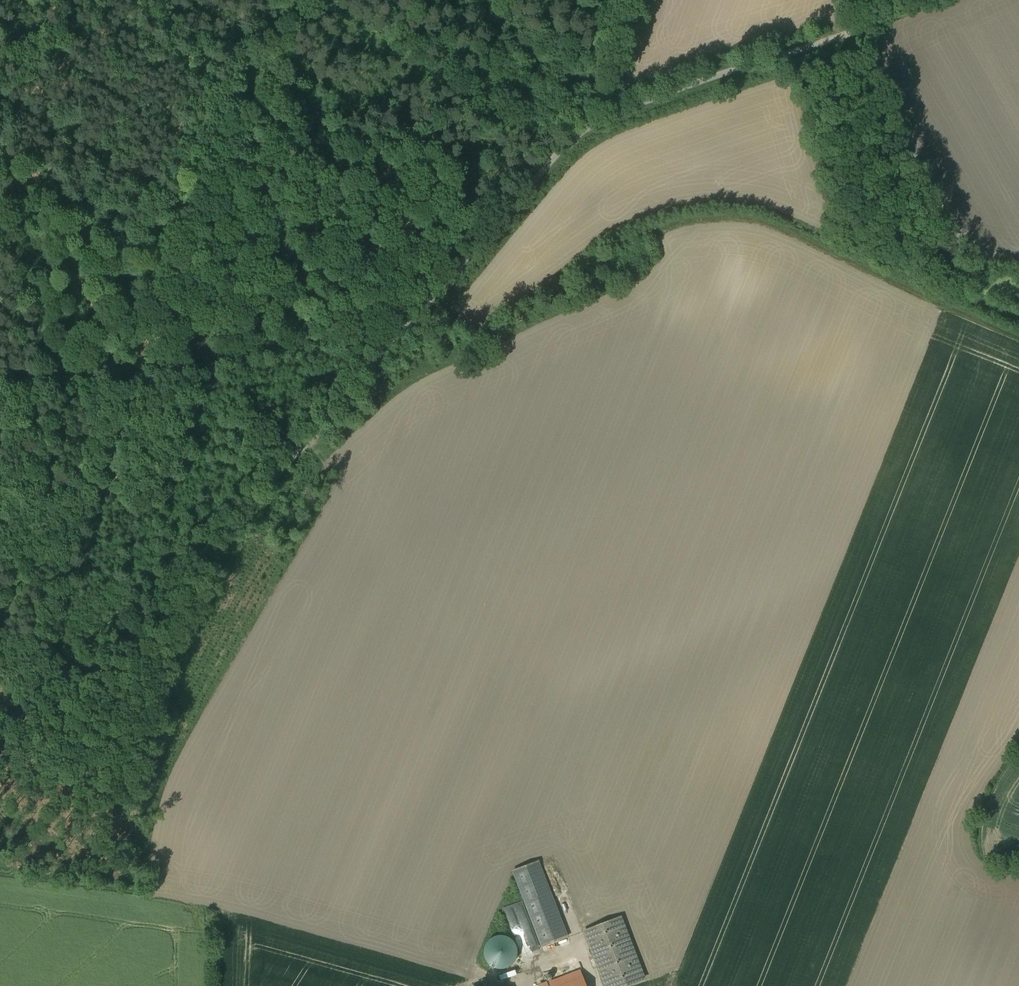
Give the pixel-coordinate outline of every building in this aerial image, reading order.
[(541,854),(513,865),(544,943),(571,933),(541,854)] [(509,942),(502,941),(498,942),(496,944),(492,947),(491,950),(490,954),(490,959),(493,963),(496,966),(500,968),(503,968),(508,967),(511,966),(514,962),(516,960),(517,956),(516,951),(514,946),(509,942)] [(539,980),(542,985),(590,985),(581,963),(539,980)]
